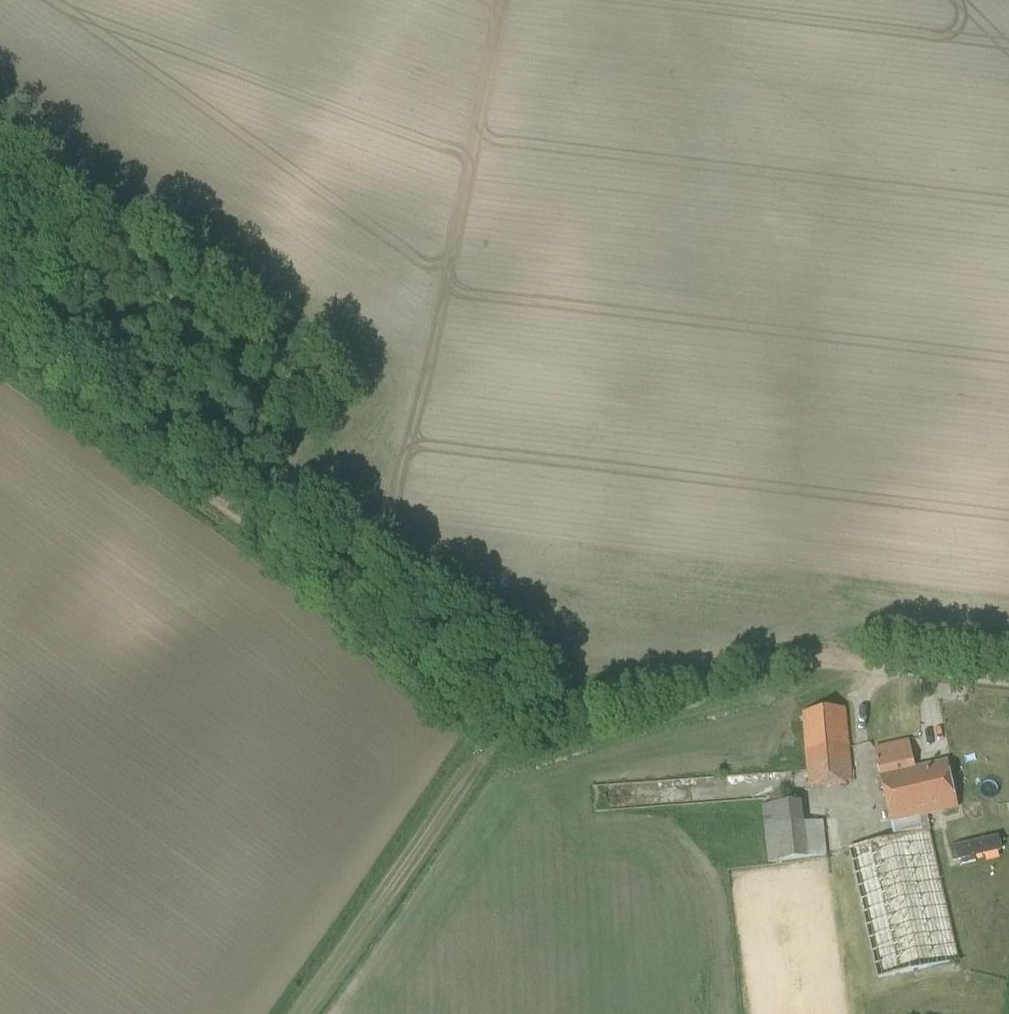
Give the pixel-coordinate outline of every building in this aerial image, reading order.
[(807,788),(852,785),(846,711),(802,715),(807,788)] [(916,770),(911,743),(875,751),(895,841),(849,851),(877,980),(958,962),(926,817),(958,810),(948,763),(916,770)] [(803,823),(801,802),(762,806),(767,862),(826,856),(822,821),(803,823)]
